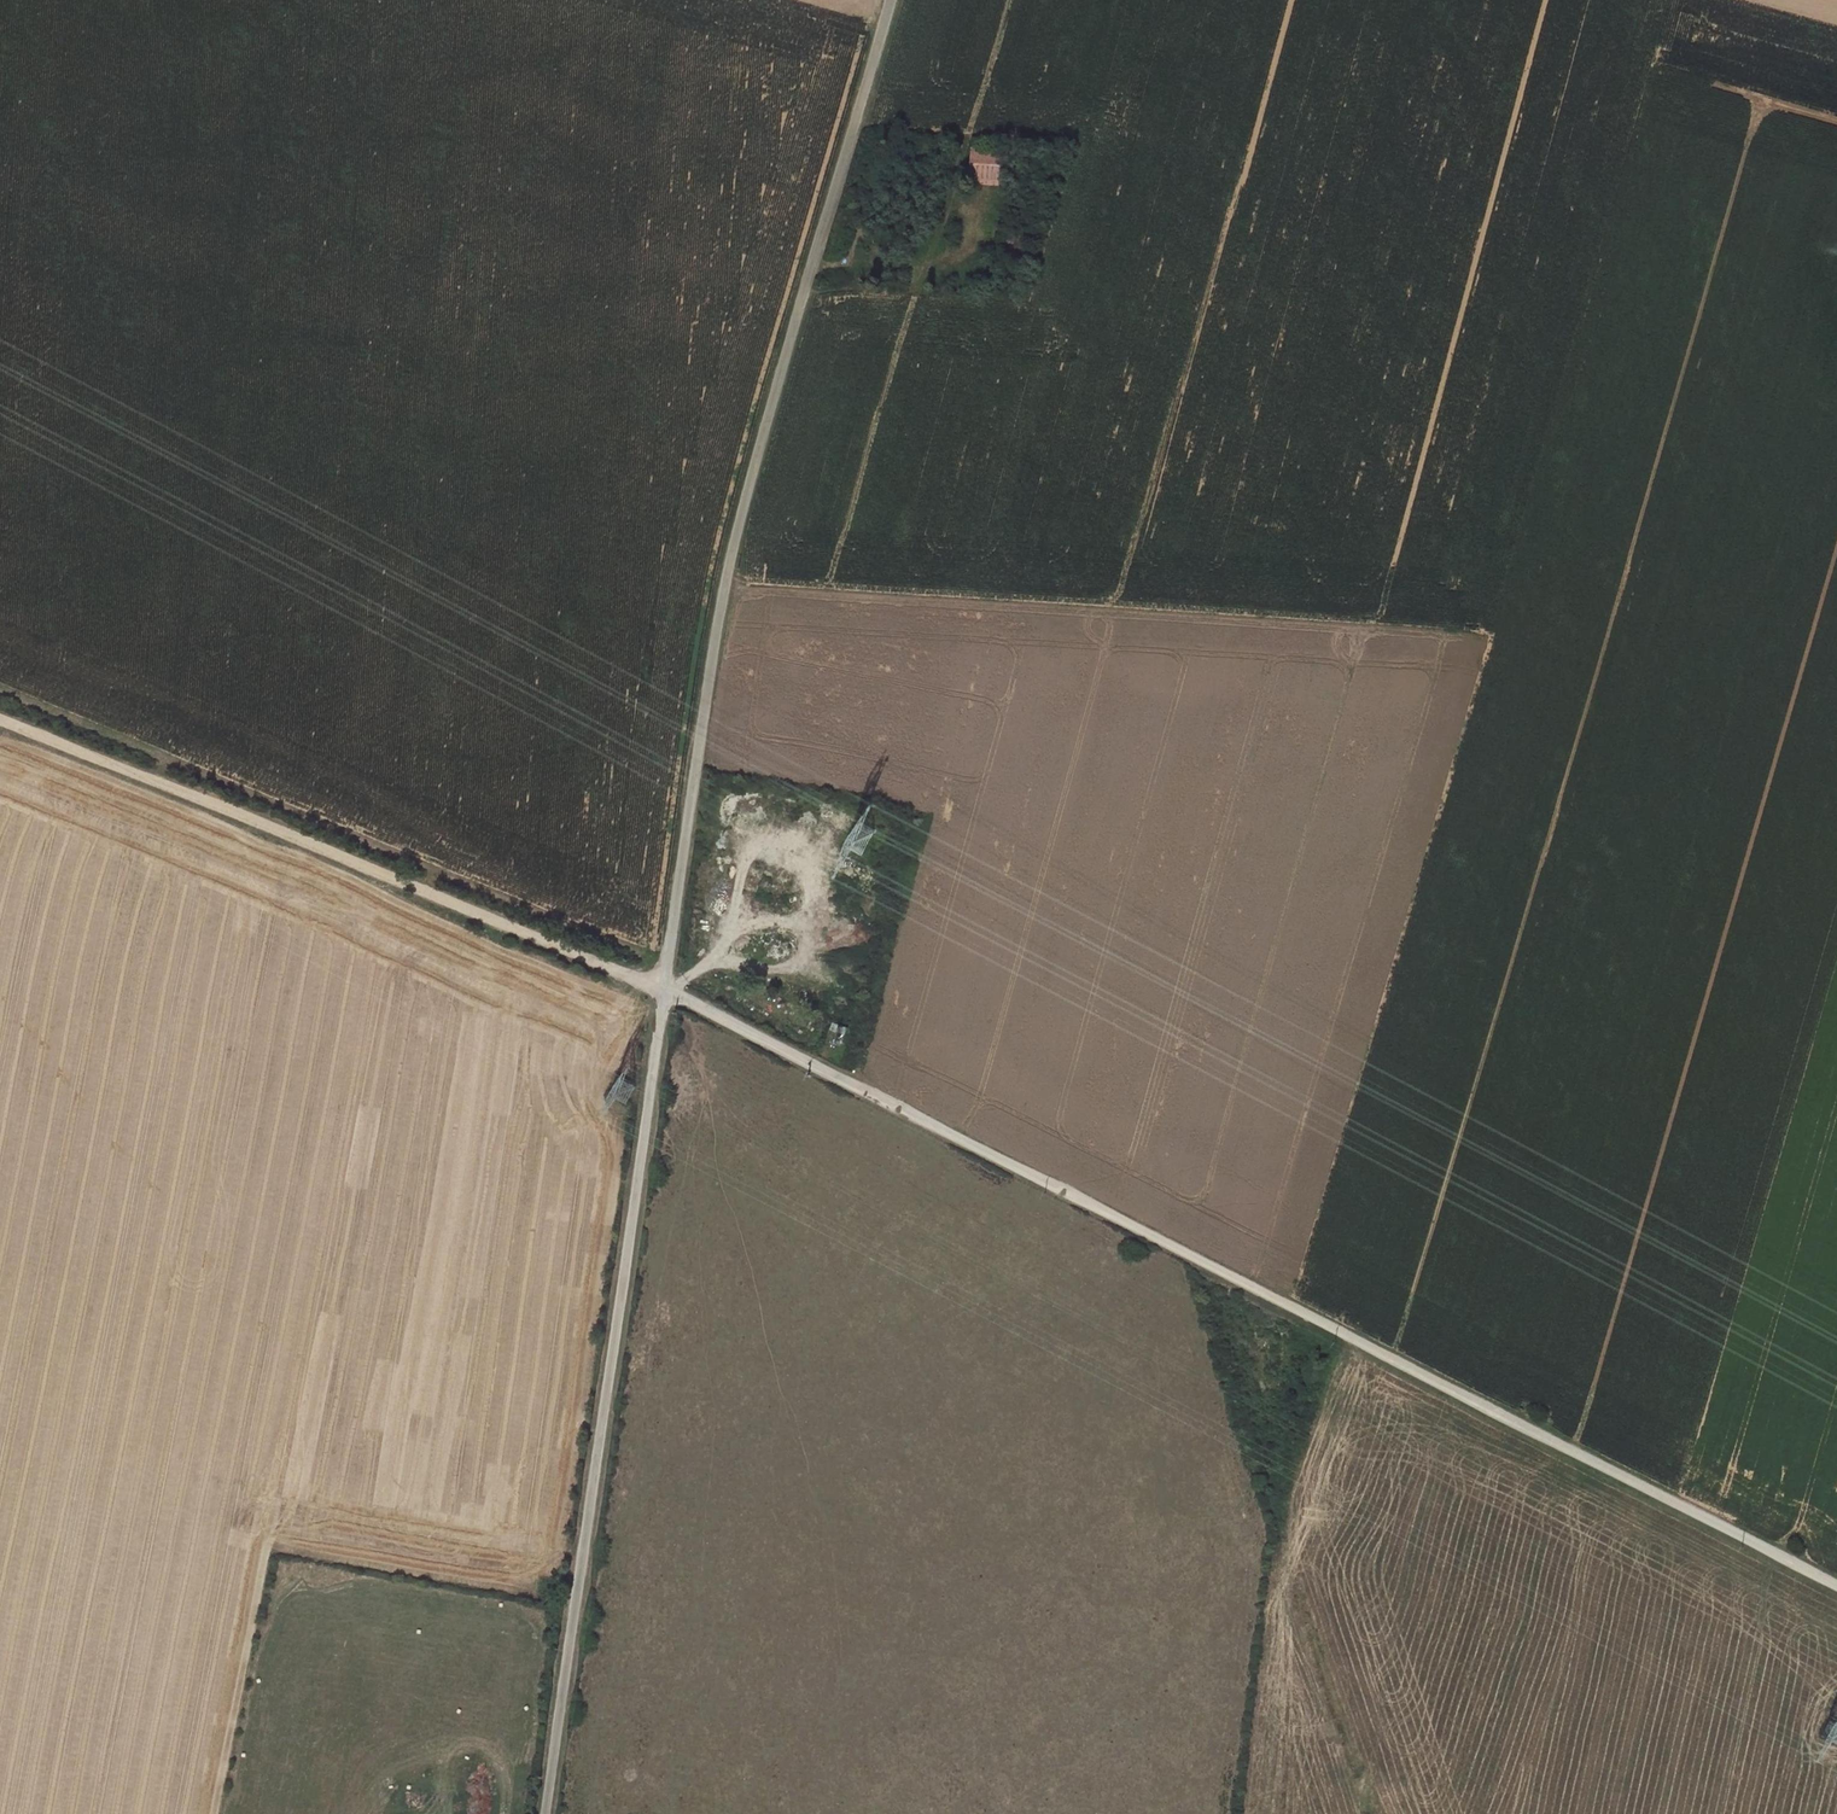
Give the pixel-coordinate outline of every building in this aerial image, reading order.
[(1003,153),(973,151),(970,184),(1001,186),(1003,153)] [(845,1038),(849,1028),(840,1025),(836,1034),(845,1038)]
